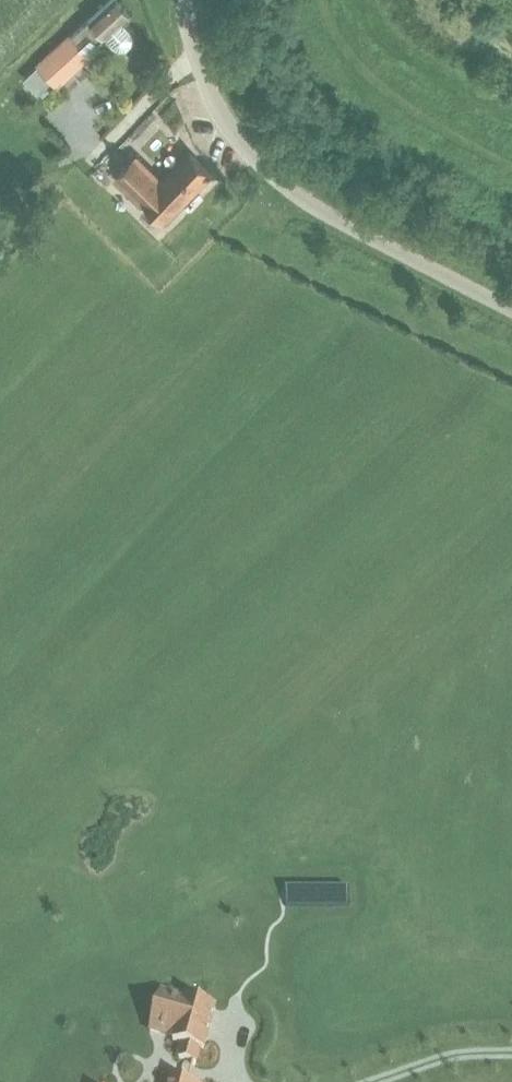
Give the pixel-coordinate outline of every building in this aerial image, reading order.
[(132,12),(120,0),(112,0),(25,80),(38,94),(53,81),(54,82),(87,52),(83,48),(94,38),(99,43),(105,37),(114,46),(120,49),(126,48),(132,42),(133,37),(131,32),(122,21),(132,12)] [(123,166),(116,174),(143,200),(142,201),(162,220),(209,171),(189,152),(160,182),(133,156),(126,163),(125,162),(122,165),(123,166)] [(160,992),(149,1032),(174,1039),(173,1043),(183,1046),(179,1060),(196,1065),(199,1051),(203,1052),(215,1008),(160,992)]
